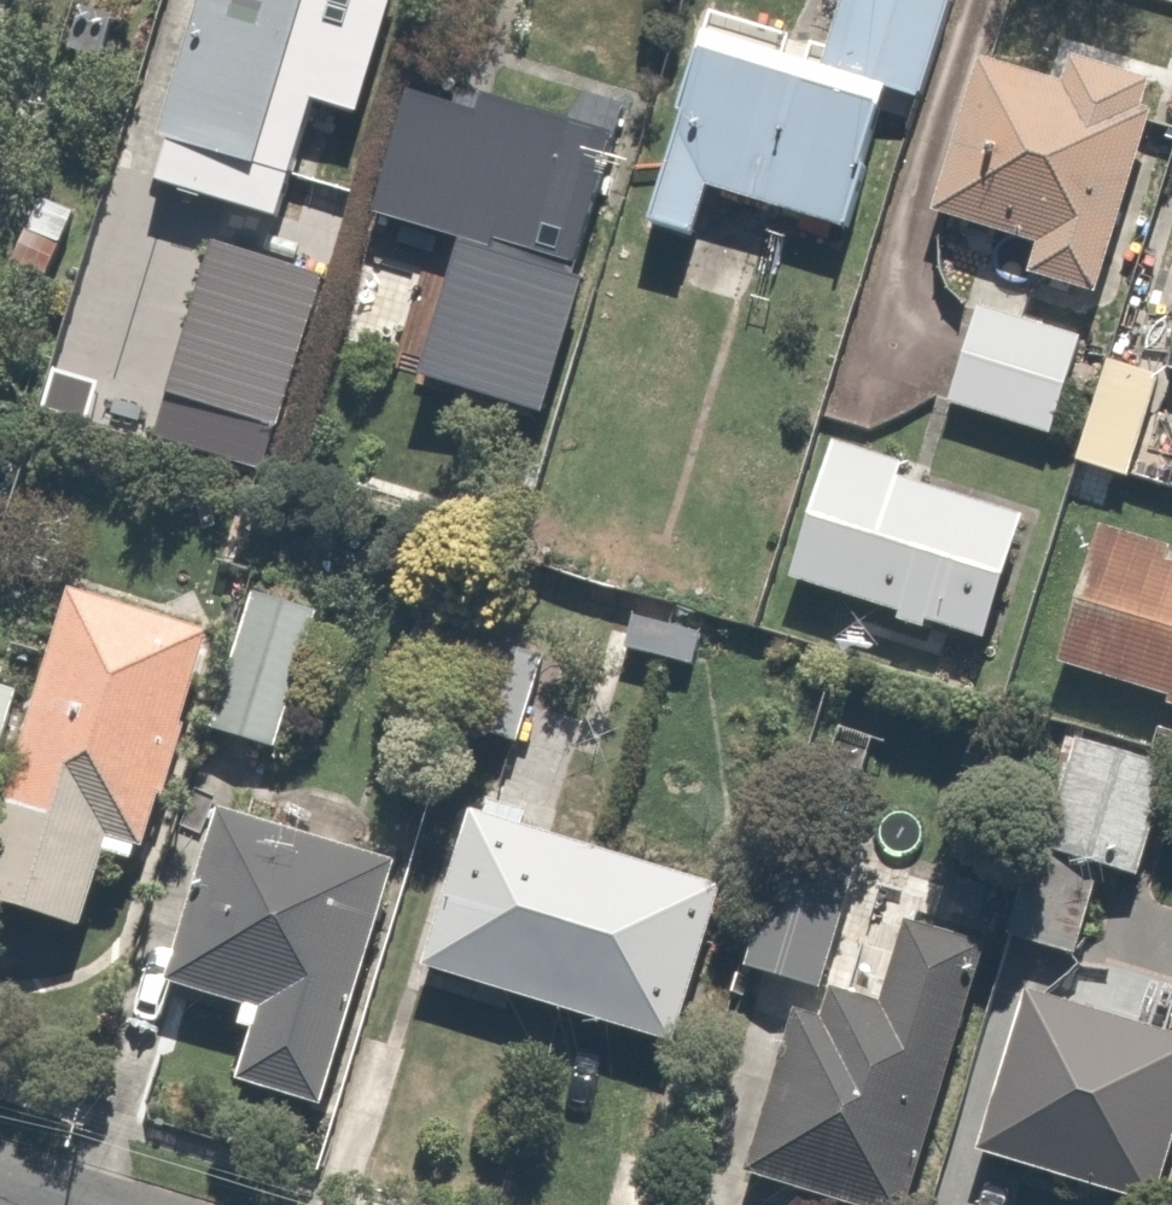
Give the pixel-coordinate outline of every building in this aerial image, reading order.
[(165,128),(274,158),(316,0),(200,0),(165,128)] [(822,59),(705,25),(645,228),(691,241),(708,184),(842,223),(885,78),(921,88),(947,0),(840,0),(822,59)] [(1066,80),(973,51),(923,209),(1036,244),(1024,282),(1090,303),(1160,81),(1074,54),(1066,80)] [(419,53),(368,211),(572,277),(623,119),(419,53)] [(182,221),(107,192),(62,312),(137,340),(182,221)] [(1091,338),(979,300),(943,409),(1055,446),(1091,338)] [(1029,518),(827,448),(783,575),(985,645),(1029,518)] [(1092,536),(1047,656),(1171,702),(1171,566),(1092,536)] [(330,601),(261,579),(218,715),(288,737),(330,601)] [(148,852),(218,634),(66,585),(0,791),(0,903),(84,930),(113,841),(148,852)] [(0,647),(0,749),(35,661),(0,647)] [(1169,760),(1076,735),(1043,856),(1137,881),(1169,760)] [(214,790),(153,983),(249,1014),(231,1071),(336,1105),(416,854),(214,790)] [(721,887),(473,814),(427,973),(675,1046),(721,887)] [(861,852),(778,826),(736,959),(818,985),(861,852)] [(1093,881),(1019,857),(995,930),(1070,954),(1093,881)] [(898,933),(881,991),(829,976),(819,1012),(785,1002),(741,1158),(905,1204),(920,1204),(990,959),(898,933)] [(1039,985),(980,1150),(1134,1204),(1171,1204),(1171,1033),(1039,985)]
